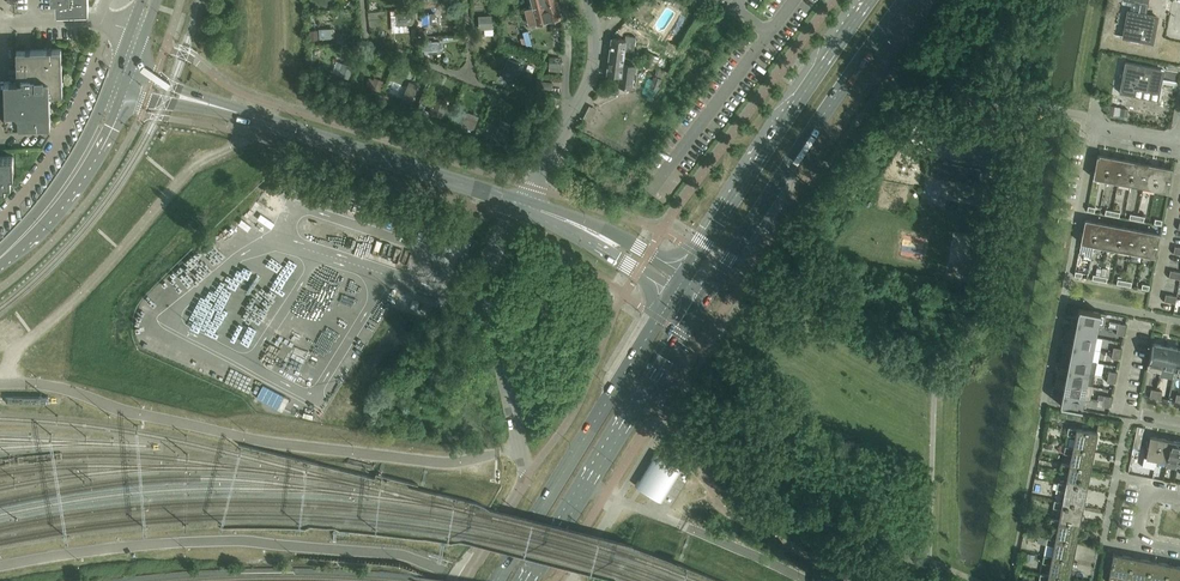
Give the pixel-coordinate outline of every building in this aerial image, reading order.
[(57,10),(89,9),(89,0),(57,0),(57,10)] [(535,8),(535,7),(526,9),(531,26),(562,17),(558,1),(535,8)] [(1124,37),(1131,38),(1153,42),(1157,17),(1146,15),(1146,16),(1140,15),(1140,14),(1129,12),(1124,37)] [(419,14),(419,24),(423,24),(441,23),(440,13),(435,13),(419,14)] [(412,24),(412,14),(396,15),(397,25),(409,25),(412,24)] [(480,30),(493,29),(492,15),(479,16),(480,30)] [(335,38),(334,28),(319,29),(320,39),(335,38)] [(626,40),(612,38),(609,56),(624,58),(626,40)] [(438,51),(437,41),(424,42),(425,54),(429,54),(429,52),(438,51)] [(62,49),(17,50),(18,80),(5,81),(6,125),(51,124),(50,94),(63,93),(62,49)] [(644,63),(651,66),(655,55),(648,52),(644,63)] [(660,56),(655,55),(651,66),(656,67),(660,56)] [(624,58),(609,56),(607,74),(620,76),(619,85),(632,87),(634,65),(623,64),(624,58)] [(562,58),(550,57),(549,72),(561,73),(562,58)] [(515,73),(519,63),(507,59),(503,69),(515,73)] [(1160,93),(1162,84),(1158,84),(1161,69),(1125,62),(1125,63),(1127,63),(1122,93),(1120,92),(1120,93),(1133,95),(1135,88),(1160,93)] [(354,67),(344,63),(344,64),(339,74),(339,75),(349,79),(354,67)] [(654,76),(650,86),(659,89),(665,71),(658,68),(655,76),(654,76)] [(382,91),(385,84),(373,79),(371,87),(382,91)] [(417,89),(408,85),(402,100),(411,104),(417,89)] [(438,98),(431,114),(442,118),(448,102),(438,98)] [(1111,107),(1110,115),(1119,117),(1119,116),(1120,108),(1111,107)] [(1121,109),(1120,116),(1127,118),(1129,110),(1121,109)] [(474,130),(478,121),(469,117),(465,126),(474,130)] [(964,120),(962,129),(976,132),(978,122),(964,120)] [(500,126),(496,137),(505,141),(509,130),(500,126)] [(1094,178),(1106,180),(1111,157),(1098,155),(1094,178)] [(6,188),(6,184),(8,184),(12,184),(12,175),(14,175),(14,156),(0,157),(0,188),(6,188)] [(1123,159),(1111,157),(1106,180),(1118,183),(1123,159)] [(1135,162),(1123,159),(1118,183),(1131,185),(1135,162)] [(981,170),(952,164),(934,161),(931,176),(978,185),(981,170)] [(1147,164),(1135,162),(1131,185),(1143,187),(1147,164)] [(1160,166),(1147,164),(1143,187),(1155,190),(1160,166)] [(1172,169),(1160,166),(1155,190),(1168,192),(1172,169)] [(1081,243),(1094,245),(1098,222),(1086,220),(1081,243)] [(1110,224),(1098,222),(1094,245),(1106,248),(1110,224)] [(1122,227),(1110,224),(1106,248),(1118,250),(1122,227)] [(1135,229),(1122,227),(1118,250),(1130,252),(1135,229)] [(1147,231),(1135,229),(1130,252),(1143,255),(1147,231)] [(1160,234),(1152,232),(1147,231),(1143,255),(1155,257),(1160,234)] [(413,300),(411,307),(417,309),(420,303),(413,300)] [(1107,314),(1079,308),(1079,310),(1078,317),(1077,320),(1077,321),(1098,325),(1098,326),(1104,327),(1104,326),(1107,314)] [(1096,337),(1098,326),(1098,325),(1077,321),(1077,322),(1076,325),(1075,333),(1096,337)] [(1094,349),(1096,337),(1075,333),(1073,341),(1072,344),(1072,345),(1094,349)] [(1161,366),(1165,345),(1162,344),(1161,344),(1154,343),(1152,342),(1147,370),(1160,372),(1162,366),(1161,366)] [(1091,361),(1094,349),(1072,345),(1072,346),(1072,349),(1071,349),(1072,349),(1070,357),(1091,361)] [(1174,369),(1178,348),(1170,346),(1169,346),(1166,345),(1165,345),(1161,366),(1162,366),(1174,369)] [(1089,373),(1091,361),(1070,357),(1069,365),(1068,365),(1068,368),(1068,369),(1089,373)] [(1086,385),(1089,373),(1068,369),(1067,370),(1067,373),(1067,374),(1066,381),(1086,385)] [(1093,386),(1086,385),(1066,381),(1064,389),(1063,392),(1063,393),(1084,397),(1090,398),(1093,386)] [(1082,408),(1084,397),(1063,393),(1063,394),(1062,397),(1062,398),(1061,404),(1061,405),(1082,410),(1082,408)] [(1076,436),(1073,447),(1094,451),(1098,433),(1069,427),(1067,435),(1076,436)] [(1151,436),(1148,451),(1147,458),(1157,460),(1161,438),(1151,436)] [(1171,440),(1161,438),(1157,460),(1166,462),(1171,440)] [(1171,440),(1166,462),(1177,464),(1179,448),(1179,442),(1171,440)] [(1094,451),(1073,447),(1065,446),(1064,453),(1072,455),(1070,465),(1091,470),(1094,451)] [(671,507),(691,474),(683,469),(657,454),(655,452),(635,485),(637,486),(662,502),(671,507)] [(1091,470),(1070,465),(1062,464),(1060,471),(1069,473),(1066,484),(1087,488),(1091,470)] [(1087,488),(1066,484),(1058,482),(1057,489),(1065,491),(1063,502),(1084,506),(1087,488)] [(1084,506),(1063,502),(1055,500),(1053,508),(1062,509),(1059,521),(1080,525),(1084,506)] [(1080,525),(1059,521),(1051,519),(1049,526),(1058,528),(1056,539),(1077,543),(1080,525)] [(1073,561),(1077,543),(1056,539),(1043,536),(1041,543),(1046,544),(1046,545),(1054,546),(1052,557),(1073,561)] [(1114,554),(1109,580),(1116,580),(1117,576),(1128,578),(1132,558),(1114,554)] [(1073,561),(1052,557),(1044,555),(1042,563),(1051,564),(1049,575),(1070,579),(1073,561)] [(1132,558),(1128,578),(1128,580),(1135,580),(1136,580),(1142,580),(1147,580),(1151,561),(1132,558)] [(1151,561),(1147,580),(1166,580),(1169,565),(1151,561)] [(1169,565),(1166,580),(1179,580),(1179,567),(1169,565)]
